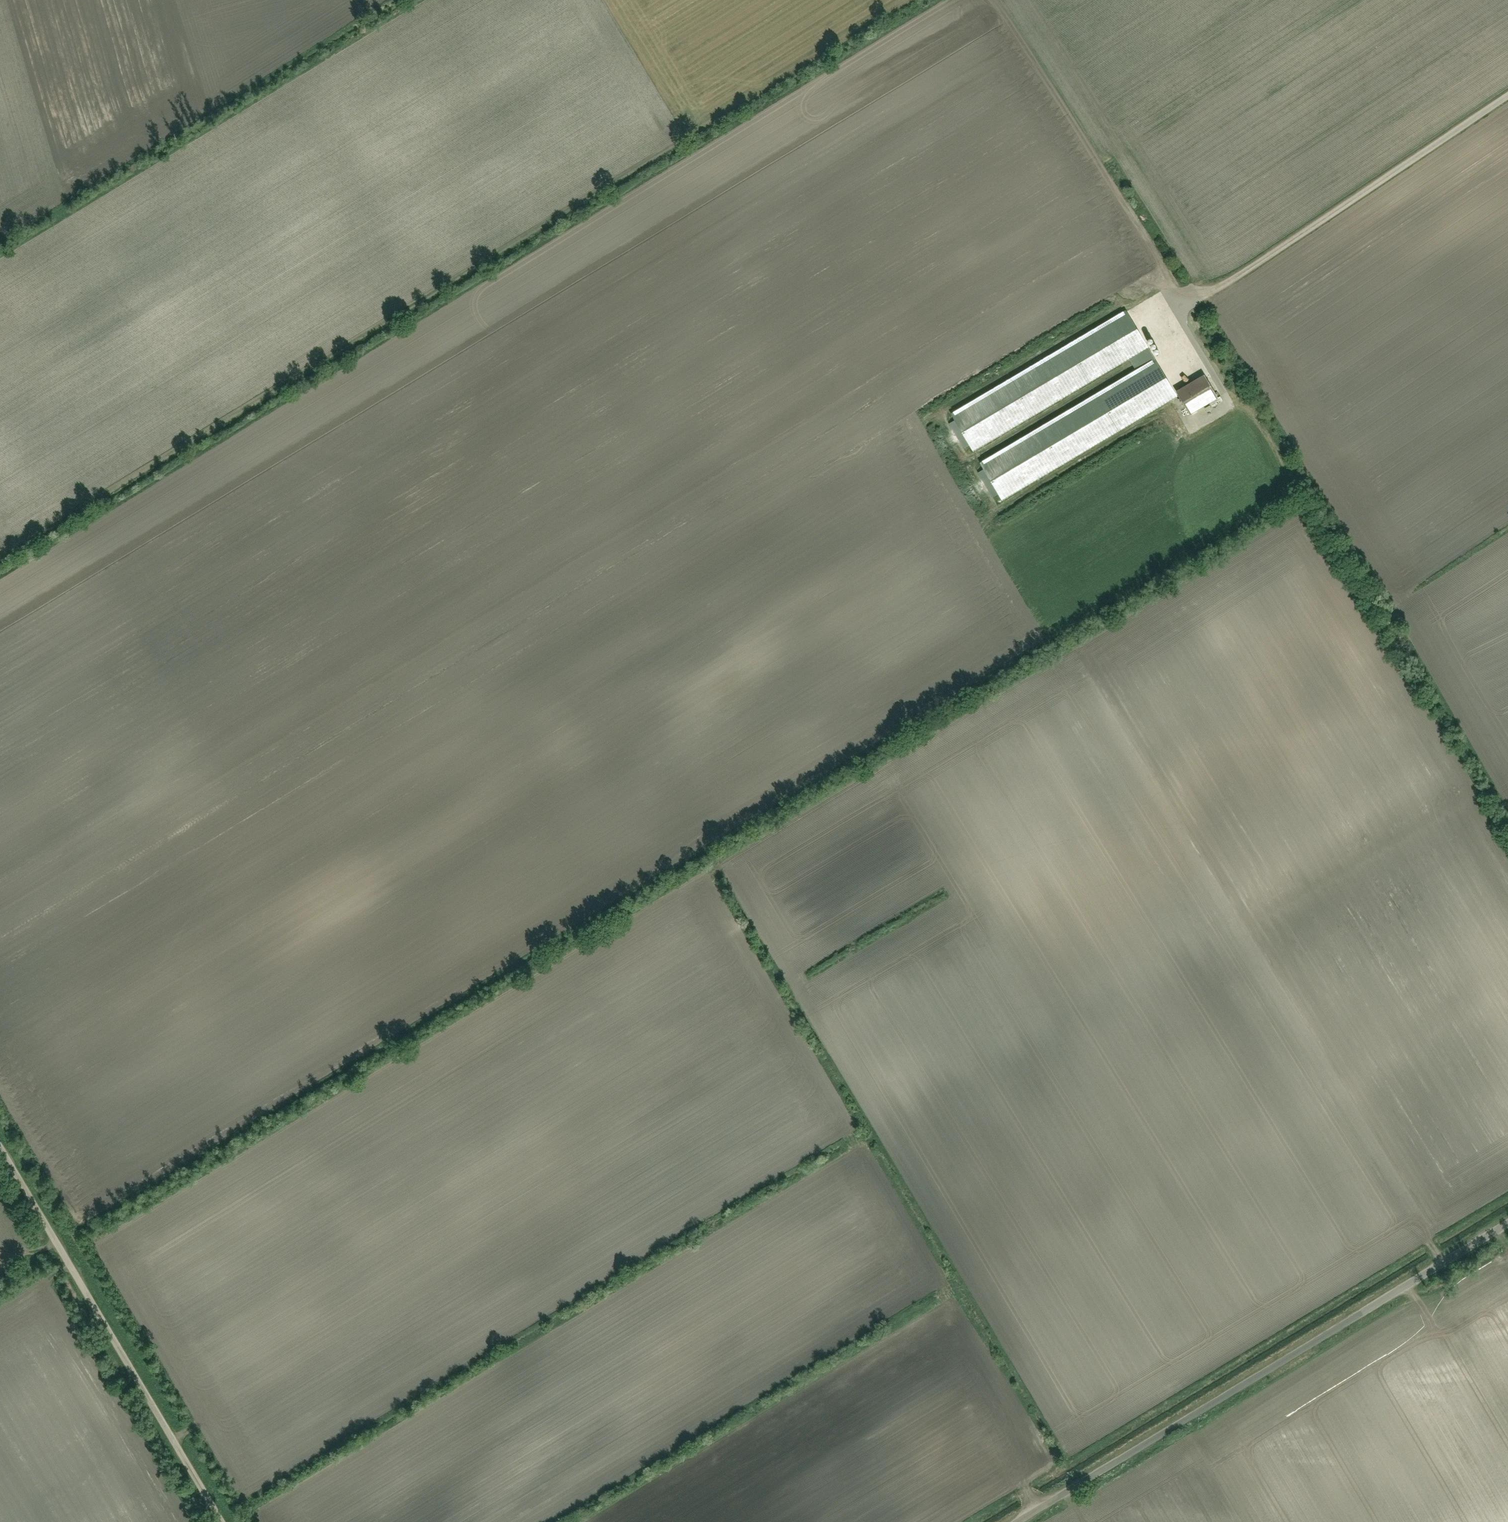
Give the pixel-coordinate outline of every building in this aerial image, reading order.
[(1134,312),(952,419),(974,456),(1137,360),(1144,372),(981,468),(1003,505),(1185,398),(1134,312)]
